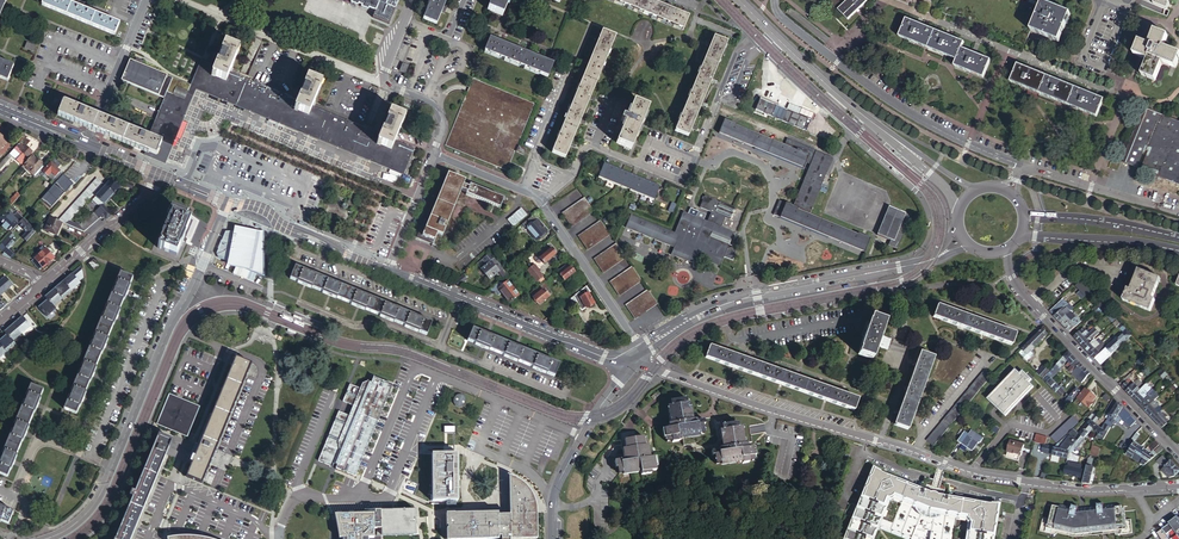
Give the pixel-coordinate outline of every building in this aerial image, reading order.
[(115,35),(120,23),(65,0),(44,0),(43,4),(115,35)] [(340,3),(341,2),(347,4),(346,6),(354,9),(355,7),(357,8),(357,10),(364,13),(365,12),(371,14),(368,21),(385,28),(397,0),(385,0),(377,0),(377,1),(374,0),(332,0),(340,3)] [(437,23),(441,12),(445,14),(447,9),(448,7),(444,5),(447,0),(430,0),(422,17),(437,23)] [(488,9),(503,15),(509,0),(492,0),(488,9)] [(684,29),(689,16),(685,14),(683,13),(670,8),(667,7),(651,0),(614,0),(684,29)] [(839,10),(848,19),(868,1),(867,0),(849,0),(839,10)] [(1043,6),(1032,31),(1060,42),(1072,14),(1044,3),(1045,0),(1028,0),(1043,6)] [(1155,5),(1169,10),(1171,3),(1169,3),(1170,0),(1156,0),(1155,5)] [(907,18),(900,36),(958,60),(956,65),(985,77),(992,60),(963,48),(966,42),(907,18)] [(598,40),(590,61),(589,64),(552,151),(566,157),(571,145),(572,142),(581,122),(582,119),(591,98),(592,95),(617,36),(603,30),(600,37),(598,40)] [(1133,56),(1148,62),(1142,75),(1156,81),(1163,63),(1176,68),(1178,62),(1178,54),(1165,48),(1170,36),(1155,30),(1150,44),(1140,40),(1133,56)] [(485,49),(548,76),(554,62),(542,57),(544,54),(537,51),(536,55),(522,49),(524,46),(517,43),(516,46),(503,41),(504,37),(498,35),(496,38),(491,35),(485,49)] [(675,130),(689,136),(692,129),(693,126),(701,105),(703,102),(707,92),(711,82),(713,78),(728,41),(715,36),(712,43),(710,46),(675,130)] [(26,46),(33,49),(36,44),(29,40),(26,46)] [(404,169),(413,148),(395,140),(405,117),(390,111),(381,134),(313,105),(322,82),(308,76),(298,99),(230,71),(240,48),(225,42),(215,65),(206,61),(197,83),(292,122),(404,169)] [(8,80),(14,65),(0,59),(0,77),(8,80)] [(192,83),(190,87),(197,89),(299,131),(404,175),(415,149),(413,148),(404,169),(292,122),(197,83),(206,61),(202,59),(193,81),(192,83)] [(167,94),(173,79),(129,61),(119,83),(163,102),(167,94)] [(401,71),(406,73),(409,65),(404,63),(401,71)] [(1019,64),(1011,82),(1098,117),(1105,99),(1019,64)] [(446,145),(507,170),(535,103),(474,78),(469,88),(446,145)] [(172,97),(178,82),(173,79),(167,94),(172,97)] [(197,89),(190,87),(178,82),(172,97),(185,102),(168,143),(173,146),(182,123),(197,89)] [(168,143),(185,102),(172,97),(167,94),(163,102),(149,135),(168,143)] [(756,110),(770,116),(775,104),(761,98),(756,110)] [(59,113),(86,125),(92,111),(64,99),(59,113)] [(616,143),(631,150),(649,107),(633,101),(626,118),(622,117),(620,122),(624,124),(616,143)] [(792,112),(775,104),(770,116),(788,123),(792,112)] [(92,111),(86,125),(99,130),(105,116),(98,113),(92,111)] [(792,112),(788,123),(807,131),(812,119),(792,112)] [(162,157),(168,143),(149,135),(105,116),(99,130),(151,153),(162,157)] [(1164,116),(1151,148),(1171,157),(1162,178),(1178,185),(1178,122),(1164,116)] [(779,200),(773,215),(864,253),(870,239),(810,214),(833,159),(788,139),(785,144),(725,119),(719,132),(803,168),(806,162),(811,165),(793,206),(779,200)] [(21,143),(17,147),(27,157),(32,151),(28,148),(25,145),(24,146),(21,143)] [(162,157),(151,153),(149,157),(165,164),(173,146),(168,143),(162,157)] [(518,151),(525,154),(525,152),(527,149),(520,146),(518,151)] [(16,147),(9,154),(12,156),(21,164),(27,157),(17,147),(16,147)] [(1171,157),(1151,148),(1142,170),(1162,178),(1171,157)] [(0,164),(0,170),(12,156),(9,154),(0,164)] [(37,177),(45,168),(32,155),(23,165),(26,167),(37,177)] [(55,159),(51,163),(59,171),(64,167),(55,159)] [(59,171),(51,163),(40,175),(43,177),(46,175),(47,176),(51,172),(55,176),(59,171)] [(599,176),(654,199),(660,186),(604,163),(599,176)] [(447,226),(465,185),(466,182),(467,180),(449,173),(423,235),(438,241),(441,234),(447,236),(451,227),(447,226)] [(63,174),(47,191),(57,200),(73,183),(63,174)] [(58,220),(62,221),(66,223),(69,221),(93,194),(103,183),(106,180),(100,174),(58,220)] [(122,185),(112,176),(108,180),(118,189),(122,185)] [(108,180),(104,185),(105,185),(114,194),(118,189),(108,180)] [(103,183),(93,194),(96,196),(105,185),(104,185),(103,183)] [(472,196),(507,210),(511,200),(471,184),(469,187),(465,185),(447,226),(451,227),(447,236),(441,234),(438,241),(441,242),(439,246),(444,249),(444,248),(453,228),(468,192),(473,194),(472,196)] [(104,204),(114,194),(105,185),(96,196),(104,204)] [(8,203),(11,205),(20,195),(17,193),(8,203)] [(713,221),(712,223),(721,227),(725,218),(728,220),(731,219),(735,209),(734,207),(721,202),(718,203),(716,202),(717,200),(705,195),(699,208),(711,212),(708,219),(713,221)] [(572,226),(594,210),(585,197),(563,213),(572,226)] [(172,201),(168,212),(171,214),(184,219),(189,207),(172,201)] [(111,214),(102,204),(97,208),(104,216),(106,219),(111,214)] [(889,245),(898,249),(912,215),(891,206),(879,234),(891,239),(889,245)] [(104,216),(97,208),(93,212),(98,217),(100,215),(102,218),(104,216)] [(23,218),(17,212),(15,215),(10,211),(7,214),(5,212),(0,218),(0,219),(4,223),(5,224),(6,222),(11,227),(15,222),(18,224),(18,223),(23,218)] [(704,220),(696,216),(684,211),(674,232),(631,214),(625,227),(674,248),(671,255),(693,264),(696,257),(720,267),(729,245),(710,237),(700,233),(705,220),(704,220)] [(696,216),(704,220),(706,214),(698,211),(696,216)] [(78,225),(83,231),(98,218),(93,212),(78,225)] [(190,221),(184,219),(171,214),(158,248),(177,255),(183,241),(190,221)] [(534,215),(524,225),(537,239),(548,229),(534,215)] [(58,220),(50,216),(44,230),(55,235),(62,221),(58,220)] [(29,240),(37,231),(23,218),(18,223),(27,232),(24,235),(29,240)] [(588,250),(611,234),(601,220),(579,236),(588,250)] [(700,233),(710,237),(712,231),(731,240),(734,233),(721,227),(712,223),(707,221),(705,220),(700,233)] [(69,221),(66,223),(83,231),(78,225),(69,221)] [(192,222),(190,221),(183,241),(184,241),(192,222)] [(227,231),(218,252),(220,258),(218,258),(215,265),(223,268),(225,266),(230,267),(239,268),(237,273),(246,276),(248,270),(251,270),(264,276),(264,231),(259,231),(255,230),(234,226),(233,231),(227,231)] [(0,244),(0,247),(5,252),(10,247),(15,242),(10,237),(8,235),(0,244)] [(544,263),(557,252),(549,243),(536,253),(544,263)] [(605,273),(627,258),(617,244),(595,259),(605,273)] [(5,252),(3,254),(12,258),(16,253),(10,247),(5,252)] [(43,268),(47,264),(50,261),(54,257),(46,247),(34,258),(43,268)] [(488,279),(500,271),(488,254),(477,262),(488,279)] [(94,259),(89,263),(94,269),(99,265),(94,259)] [(563,280),(575,272),(569,262),(557,270),(563,280)] [(537,283),(545,277),(534,263),(526,269),(537,283)] [(81,266),(72,273),(79,281),(84,277),(81,266)] [(620,296),(642,280),(633,266),(611,282),(620,296)] [(418,331),(427,335),(432,323),(420,318),(415,316),(394,308),(390,306),(366,296),(361,294),(337,284),(332,282),(313,275),(307,272),(296,267),(291,279),(300,283),(300,284),(302,285),(303,284),(303,283),(308,285),(308,286),(307,287),(310,288),(310,287),(326,294),(326,295),(328,296),(329,294),(329,293),(333,295),(333,296),(332,297),(334,298),(335,297),(354,305),(354,306),(356,307),(356,306),(357,304),(361,306),(361,307),(360,309),(363,310),(363,309),(383,317),(383,318),(385,319),(385,317),(386,316),(390,318),(389,319),(389,320),(391,321),(392,320),(409,327),(408,328),(410,329),(411,328),(412,327),(416,328),(415,330),(415,331),(417,332),(418,331)] [(121,272),(64,409),(76,414),(82,398),(93,373),(104,345),(116,316),(126,291),(132,277),(121,272)] [(1127,291),(1122,304),(1149,315),(1155,302),(1152,301),(1160,281),(1137,272),(1129,292),(1127,291)] [(79,281),(72,273),(46,296),(48,299),(39,307),(47,316),(56,309),(53,306),(80,283),(79,281)] [(9,287),(12,284),(13,284),(6,275),(0,280),(0,294),(9,287)] [(516,294),(519,292),(506,277),(492,289),(497,294),(500,291),(513,306),(520,300),(516,294)] [(1080,282),(1076,286),(1086,296),(1090,292),(1080,282)] [(537,304),(550,296),(543,284),(530,292),(537,304)] [(579,294),(585,307),(595,303),(589,290),(579,294)] [(636,319),(658,303),(649,290),(627,305),(636,319)] [(581,309),(585,307),(580,299),(577,302),(581,309)] [(1064,299),(1051,312),(1060,322),(1070,313),(1075,309),(1069,303),(1068,304),(1064,299)] [(933,317),(1012,345),(1016,334),(937,305),(933,317)] [(1095,313),(1097,315),(1103,309),(1101,307),(1095,313)] [(1070,313),(1060,322),(1064,326),(1065,327),(1072,321),(1071,321),(1075,317),(1070,313)] [(0,340),(0,357),(15,344),(13,341),(23,333),(31,326),(31,325),(23,315),(5,331),(7,334),(0,340)] [(858,353),(872,358),(878,343),(882,345),(884,339),(880,337),(886,321),(871,316),(870,321),(869,321),(859,348),(860,349),(858,353)] [(1106,318),(1096,327),(1098,328),(1108,319),(1106,318)] [(1072,321),(1065,327),(1070,332),(1081,322),(1078,319),(1073,323),(1072,321)] [(31,326),(23,333),(26,336),(34,329),(31,326)] [(1048,331),(1042,326),(1029,340),(1033,345),(1048,331)] [(1088,334),(1093,338),(1099,333),(1095,328),(1094,329),(1092,330),(1091,331),(1088,334)] [(545,372),(554,376),(559,364),(547,359),(542,357),(519,347),(514,346),(508,343),(490,336),(485,334),(474,329),(468,341),(478,345),(478,346),(480,347),(481,345),(486,347),(485,349),(487,350),(488,349),(507,357),(507,358),(509,359),(510,358),(511,356),(515,358),(514,360),(514,361),(516,362),(517,361),(536,368),(536,370),(538,371),(539,369),(539,368),(543,370),(543,371),(542,373),(545,373),(545,372)] [(1088,334),(1084,329),(1080,333),(1079,333),(1075,337),(1080,342),(1088,334)] [(1132,336),(1126,330),(1107,348),(1112,353),(1132,336)] [(1093,338),(1088,334),(1080,342),(1084,347),(1089,343),(1088,342),(1093,338)] [(1033,345),(1029,340),(1024,345),(1028,350),(1030,348),(1033,345)] [(1090,344),(1086,348),(1090,353),(1098,347),(1102,343),(1100,340),(1097,342),(1095,340),(1090,344)] [(1024,345),(1018,350),(1023,355),(1028,350),(1024,345)] [(705,357),(854,411),(858,400),(708,346),(705,357)] [(1098,347),(1090,353),(1095,359),(1102,352),(1098,347)] [(1028,350),(1023,355),(1026,359),(1033,352),(1033,350),(1030,348),(1028,350)] [(1102,352),(1095,359),(1099,363),(1101,364),(1112,353),(1107,348),(1102,352)] [(1074,354),(1069,349),(1060,359),(1064,362),(1067,358),(1068,360),(1074,354)] [(894,425),(908,430),(935,357),(920,352),(894,425)] [(1150,355),(1147,353),(1141,358),(1144,361),(1148,357),(1150,355)] [(1067,364),(1071,367),(1078,359),(1075,356),(1067,364)] [(196,454),(194,457),(187,477),(193,479),(202,483),(218,444),(250,365),(235,359),(222,391),(196,454)] [(1078,359),(1071,367),(1069,369),(1073,372),(1082,363),(1078,359)] [(1043,377),(1050,369),(1044,363),(1037,370),(1043,377)] [(1082,363),(1073,372),(1077,377),(1086,368),(1082,363)] [(1053,366),(1050,369),(1043,377),(1047,381),(1051,377),(1050,376),(1057,369),(1053,366)] [(1091,372),(1086,368),(1077,377),(1082,382),(1091,372)] [(1162,368),(1158,372),(1164,379),(1168,375),(1162,368)] [(928,441),(934,446),(991,377),(985,371),(928,441)] [(989,403),(1011,415),(1030,384),(1024,380),(1026,377),(1016,371),(1014,374),(1008,371),(989,403)] [(1129,375),(1119,384),(1131,396),(1137,391),(1140,389),(1130,379),(1132,377),(1129,375)] [(337,468),(356,475),(359,468),(394,384),(374,376),(372,381),(368,380),(368,381),(362,383),(360,388),(350,384),(343,401),(343,402),(353,406),(351,411),(349,415),(339,411),(319,460),(333,466),(334,463),(336,464),(338,464),(337,468)] [(1053,389),(1061,397),(1066,392),(1051,377),(1047,381),(1053,389)] [(1140,389),(1137,391),(1141,395),(1145,391),(1148,394),(1153,390),(1147,382),(1140,389)] [(0,462),(0,473),(8,476),(14,462),(26,433),(37,405),(43,389),(32,384),(12,431),(0,462)] [(1069,395),(1073,399),(1081,391),(1076,387),(1069,395)] [(1086,387),(1078,397),(1090,407),(1093,402),(1092,402),(1096,396),(1086,387)] [(655,397),(662,391),(659,388),(652,394),(655,397)] [(1153,390),(1148,394),(1150,397),(1151,398),(1157,393),(1153,390)] [(1137,391),(1131,396),(1140,406),(1150,397),(1148,394),(1145,391),(1141,395),(1137,391)] [(461,406),(463,406),(465,405),(466,403),(467,401),(467,399),(466,397),(465,395),(463,394),(461,393),(459,394),(457,395),(455,396),(455,398),(454,400),(454,402),(455,403),(457,405),(459,406),(461,406)] [(158,424),(188,436),(200,406),(170,394),(158,424)] [(1064,397),(1070,402),(1073,399),(1069,395),(1067,394),(1064,397)] [(679,437),(683,437),(683,434),(704,431),(703,423),(706,422),(705,417),(697,418),(696,417),(692,417),(691,412),(691,409),(690,409),(689,401),(688,401),(688,396),(671,398),(672,403),(669,403),(670,416),(672,416),(673,420),(669,421),(669,425),(664,426),(666,439),(671,438),(671,440),(679,439),(679,437)] [(1140,406),(1145,410),(1154,401),(1151,398),(1150,397),(1140,406)] [(1124,406),(1118,400),(1109,415),(1116,420),(1119,415),(1124,406)] [(1154,401),(1145,410),(1152,418),(1160,411),(1162,409),(1155,401),(1154,401)] [(1130,413),(1124,406),(1119,415),(1122,417),(1127,420),(1130,413)] [(1160,411),(1152,418),(1163,429),(1168,424),(1167,423),(1169,421),(1166,418),(1164,420),(1162,418),(1166,414),(1165,413),(1163,415),(1160,411)] [(1052,436),(1057,441),(1078,421),(1073,416),(1052,436)] [(1114,423),(1107,419),(1104,423),(1111,427),(1114,423)] [(739,425),(737,420),(721,423),(722,427),(721,427),(722,436),(722,439),(723,444),(718,445),(718,446),(710,448),(711,453),(713,452),(715,460),(736,458),(736,460),(741,460),(741,461),(748,460),(748,459),(753,458),(752,445),(747,446),(746,441),(742,442),(742,438),(743,437),(741,425),(739,425)] [(1104,423),(1101,428),(1097,434),(1096,436),(1103,440),(1111,427),(1104,423)] [(1089,431),(1084,426),(1078,433),(1083,438),(1089,431)] [(1126,454),(1133,459),(1142,446),(1135,442),(1142,432),(1138,430),(1123,451),(1127,453),(1126,454)] [(969,448),(973,450),(979,441),(975,438),(966,432),(959,441),(960,441),(964,445),(969,448)] [(1068,433),(1055,446),(1062,448),(1064,444),(1070,435),(1068,433)] [(1074,449),(1084,438),(1083,438),(1078,433),(1075,436),(1075,437),(1073,438),(1068,444),(1073,449),(1074,449)] [(1045,444),(1046,445),(1047,437),(1037,434),(1035,442),(1045,444)] [(635,437),(630,438),(622,439),(624,459),(615,460),(616,467),(618,466),(618,473),(640,469),(641,474),(650,473),(650,471),(657,470),(655,457),(651,457),(648,435),(635,437)] [(1068,444),(1073,438),(1071,436),(1070,435),(1064,444),(1068,447),(1072,450),(1073,449),(1068,444)] [(168,447),(170,444),(170,442),(158,437),(115,538),(131,538),(168,447)] [(1007,451),(1020,454),(1022,455),(1025,443),(1010,440),(1007,451)] [(1160,444),(1156,441),(1151,447),(1154,450),(1160,444)] [(1069,454),(1071,451),(1072,450),(1068,447),(1064,444),(1062,448),(1063,448),(1068,455),(1068,454),(1069,454)] [(1158,454),(1164,449),(1161,445),(1155,451),(1158,454)] [(1054,447),(1052,454),(1067,458),(1068,455),(1063,448),(1062,448),(1055,446),(1054,447)] [(1142,446),(1133,459),(1137,461),(1146,449),(1142,446)] [(1149,455),(1151,453),(1146,449),(1137,461),(1140,464),(1141,463),(1149,455)] [(1020,454),(1007,451),(1006,457),(1019,460),(1020,454)] [(1156,456),(1151,453),(1149,455),(1141,463),(1140,464),(1144,466),(1156,456)] [(433,502),(458,502),(459,455),(434,455),(433,495),(433,502)] [(1162,455),(1158,460),(1164,466),(1166,465),(1169,461),(1162,455)] [(1166,465),(1176,475),(1178,472),(1178,468),(1171,460),(1169,461),(1166,465)] [(1082,483),(1090,483),(1094,467),(1092,466),(1087,464),(1082,483)] [(1081,469),(1065,465),(1063,473),(1080,477),(1082,469),(1081,469)] [(1166,465),(1164,466),(1162,469),(1170,477),(1176,475),(1166,465)] [(995,537),(997,536),(996,534),(997,527),(999,525),(998,523),(999,516),(1002,514),(1000,512),(1001,504),(990,502),(976,499),(975,504),(954,500),(956,490),(952,489),(953,482),(944,480),(940,478),(937,478),(928,475),(925,481),(922,480),(918,489),(897,481),(899,477),(886,472),(877,467),(874,474),(872,475),(872,478),(869,484),(867,485),(868,488),(865,495),(863,496),(864,499),(861,506),(858,507),(859,509),(856,516),(854,517),(855,519),(852,526),(850,527),(850,530),(872,538),(873,538),(875,538),(874,536),(877,529),(879,528),(879,525),(881,526),(882,523),(884,526),(887,525),(893,528),(894,531),(897,530),(903,532),(905,535),(908,534),(914,537),(916,531),(919,524),(922,526),(921,528),(924,529),(926,530),(930,531),(931,528),(934,529),(932,536),(932,538),(995,538),(995,537)] [(510,537),(510,538),(537,538),(536,509),(536,503),(534,497),(531,492),(528,488),(525,485),(521,482),(518,480),(515,478),(512,477),(509,476),(510,493),(512,493),(511,482),(515,484),(518,486),(521,488),(524,491),(526,494),(528,498),(530,502),(531,506),(531,511),(524,511),(524,522),(525,536),(510,537)] [(499,538),(507,538),(507,537),(510,537),(525,536),(524,522),(524,511),(531,511),(531,506),(530,502),(528,498),(526,494),(524,491),(521,488),(518,486),(515,484),(511,482),(512,493),(510,493),(510,515),(504,515),(498,515),(498,512),(488,513),(454,513),(446,513),(447,526),(448,526),(448,528),(447,528),(447,538),(496,538),(496,537),(499,537),(499,538)] [(1077,509),(1078,508),(1078,506),(1077,505),(1077,506),(1073,506),(1073,504),(1071,504),(1071,509),(1051,505),(1048,518),(1043,517),(1040,530),(1056,534),(1057,529),(1078,533),(1115,527),(1116,532),(1133,528),(1130,514),(1126,515),(1123,502),(1104,505),(1102,500),(1100,501),(1101,502),(1098,502),(1097,501),(1096,502),(1097,506),(1091,507),(1083,508),(1084,514),(1078,515),(1077,509)] [(9,521),(13,510),(0,504),(0,518),(9,521)] [(416,534),(416,509),(381,510),(382,528),(382,529),(382,535),(416,534)] [(381,510),(376,510),(376,514),(354,513),(350,513),(342,513),(337,514),(335,514),(337,524),(338,531),(342,531),(343,538),(346,538),(369,538),(375,538),(374,530),(375,528),(382,528),(381,510)] [(1158,533),(1163,538),(1178,538),(1178,518),(1158,533)] [(919,524),(916,531),(921,533),(921,535),(924,537),(926,537),(927,535),(932,536),(934,529),(931,528),(930,531),(926,530),(924,529),(921,528),(922,526),(919,524)] [(850,530),(848,536),(855,538),(857,538),(859,538),(859,537),(862,538),(861,538),(872,538),(850,530)]
